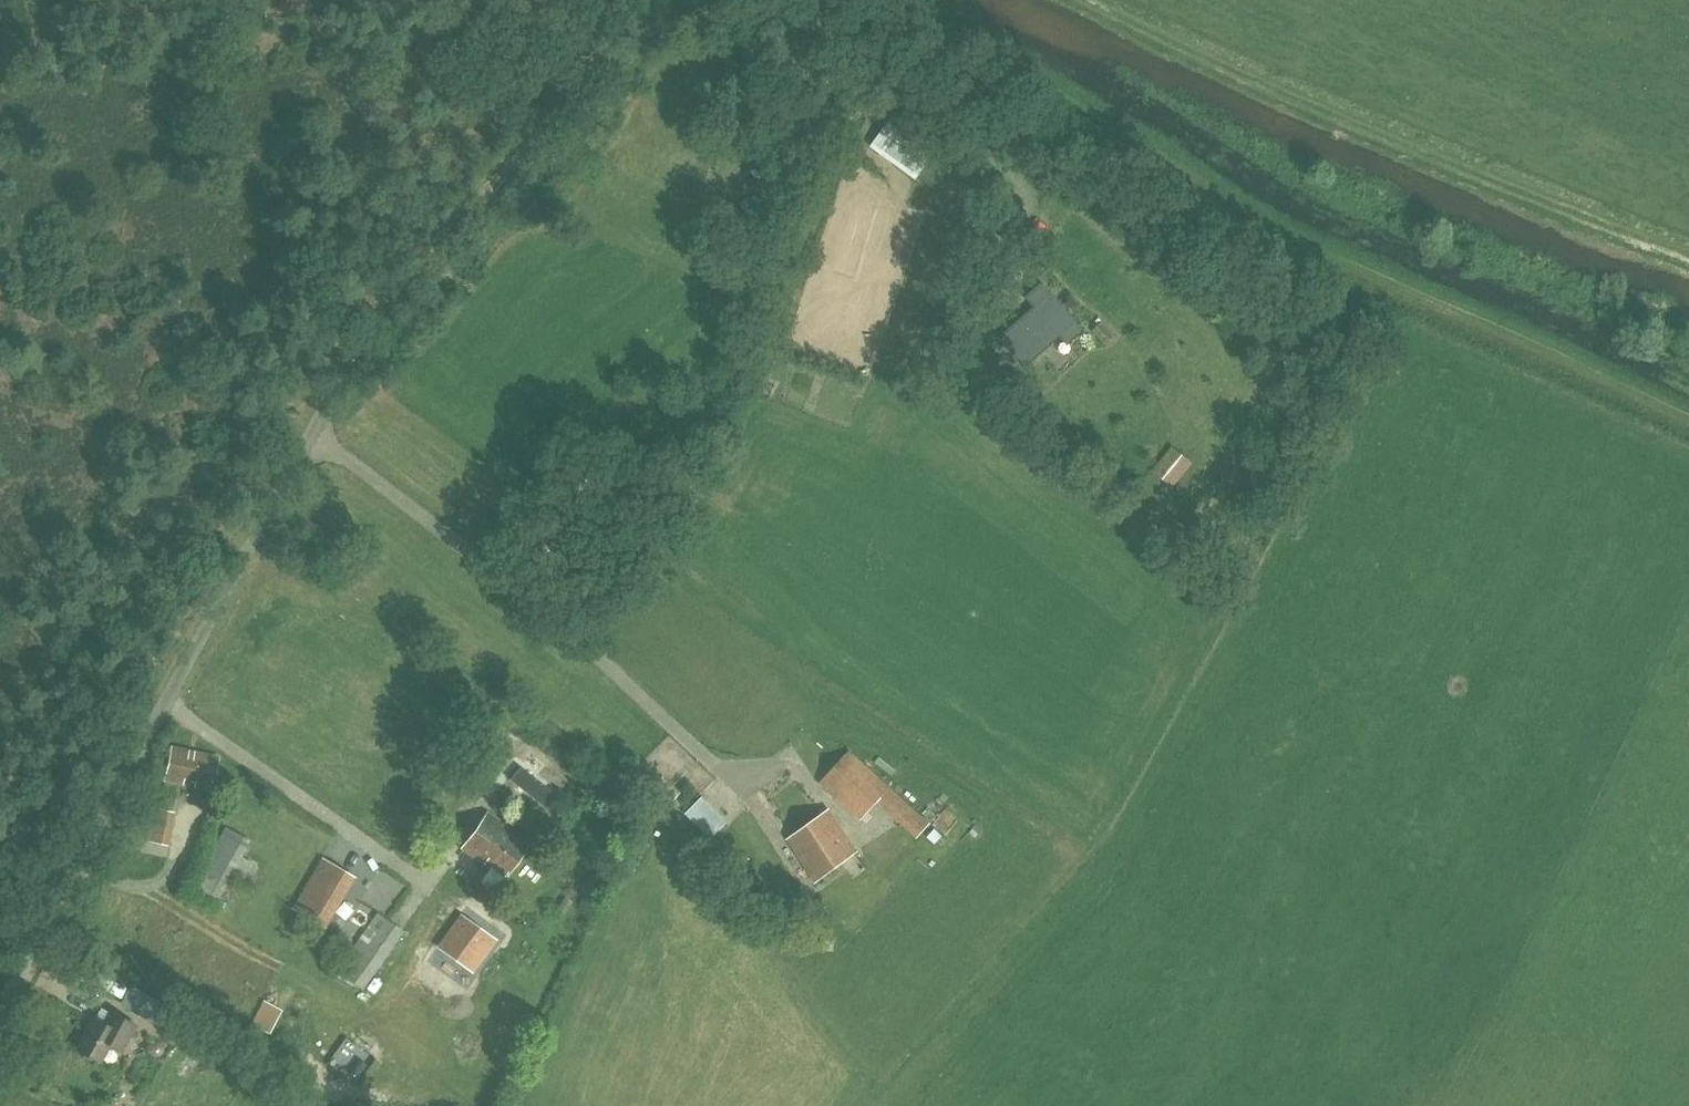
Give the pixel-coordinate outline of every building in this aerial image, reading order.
[(980,189),(985,183),(939,149),(893,115),(871,146),(916,179),(917,177),(963,211),(966,209),(988,225),(1002,206),(980,189)] [(1026,365),(1061,334),(1068,343),(1084,329),(1043,283),(1027,297),(1036,306),(1001,337),(1026,365)] [(1172,471),(1185,472),(1188,446),(1174,445),(1172,471)] [(197,778),(196,784),(213,788),(220,756),(173,746),(166,777),(184,781),(186,776),(197,778)] [(932,822),(917,810),(912,806),(891,788),(850,749),(819,783),(860,821),(878,802),(917,838),(932,822)] [(702,796),(687,813),(715,839),(729,823),(702,796)] [(180,852),(197,820),(174,809),(159,841),(180,852)] [(818,880),(856,852),(828,812),(791,839),(818,880)] [(505,880),(531,843),(488,813),(462,849),(491,870),(493,867),(506,876),(504,879),(505,880)] [(245,879),(253,863),(243,857),(252,841),(225,827),(190,890),(217,904),(234,873),(245,879)] [(324,928),(347,889),(308,866),(284,905),(324,928)] [(363,992),(406,932),(378,913),(336,972),(363,992)] [(472,973),(497,940),(462,916),(438,948),(472,973)] [(178,1036),(189,1018),(142,992),(132,1010),(178,1036)] [(121,1050),(134,1025),(111,1013),(104,1025),(94,1020),(78,1049),(100,1061),(109,1043),(121,1050)]
